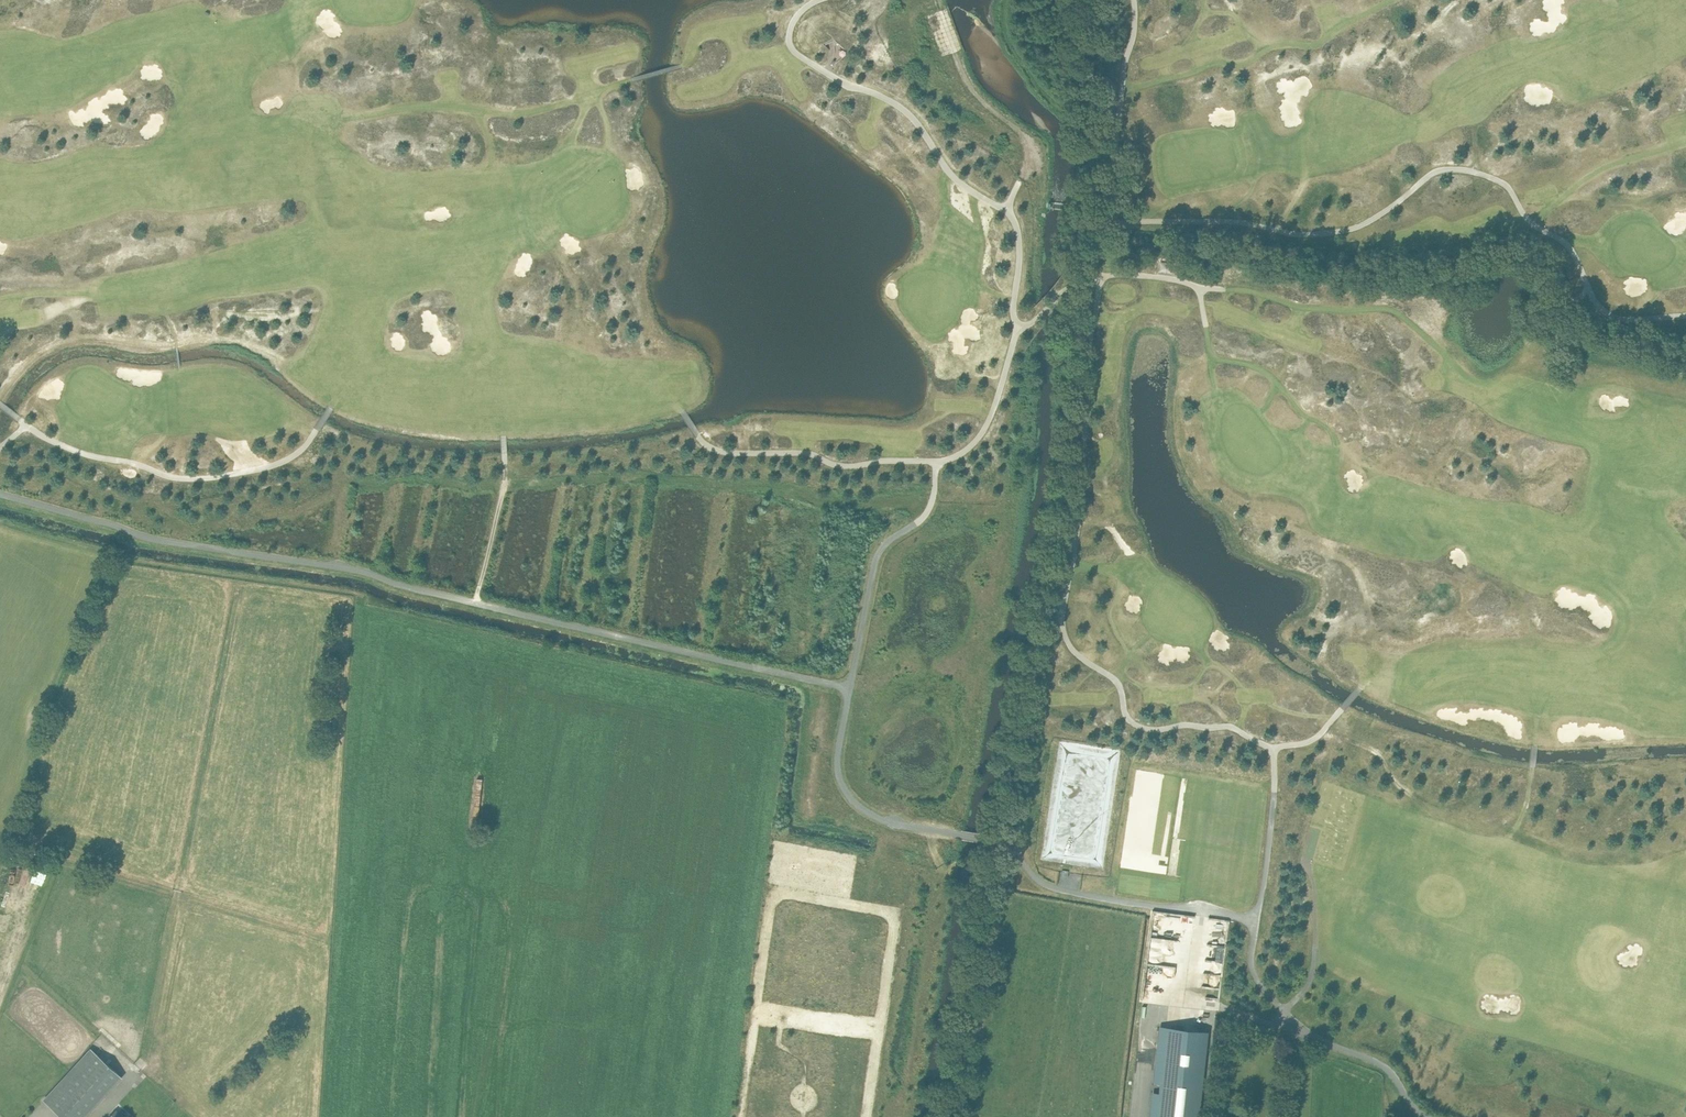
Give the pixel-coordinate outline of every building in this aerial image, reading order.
[(1152,952),(1151,954),(1155,955),(1152,964),(1166,965),(1165,967),(1181,968),(1170,964),(1173,940),(1174,938),(1174,939),(1177,931),(1167,927),(1177,928),(1180,922),(1185,924),(1187,919),(1196,920),(1198,916),(1181,914),(1175,912),(1152,909),(1151,919),(1155,921),(1152,952)] [(1210,1032),(1169,1029),(1161,1116),(1202,1116),(1210,1032)] [(44,1100),(62,1116),(85,1116),(121,1079),(90,1050),(44,1100)]
